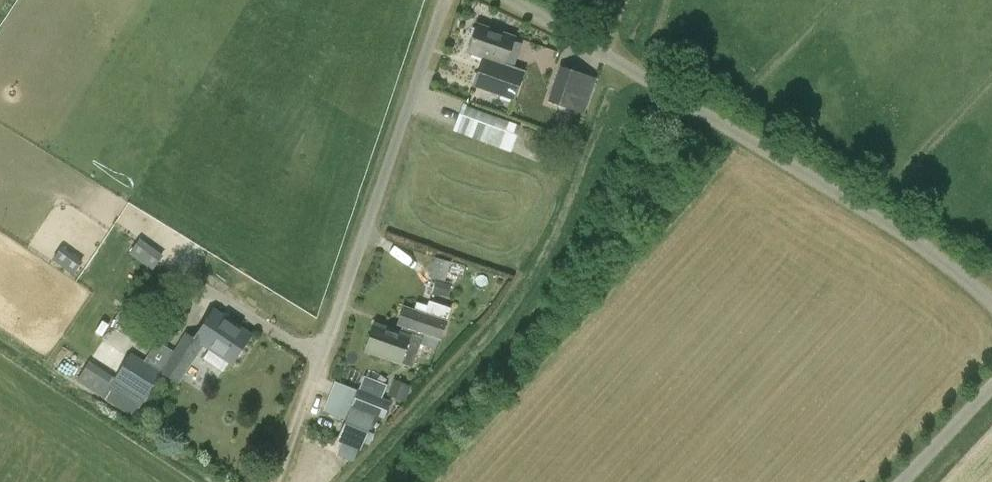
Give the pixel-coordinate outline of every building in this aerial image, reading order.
[(484,58),(474,86),(514,100),(524,71),(505,65),(514,37),(477,27),(468,52),(484,58)] [(583,114),(595,78),(560,67),(547,101),(583,114)] [(453,131),(509,152),(519,124),(463,104),(453,131)] [(139,258),(160,271),(169,256),(148,244),(139,258)] [(403,326),(401,333),(375,324),(366,351),(400,362),(412,366),(420,344),(437,349),(451,307),(429,300),(425,312),(403,305),(397,324),(403,326)] [(160,370),(160,371),(162,372),(179,383),(182,378),(203,345),(209,349),(229,362),(232,364),(251,335),(214,311),(205,325),(197,339),(184,332),(172,351),(160,370)] [(131,352),(115,376),(111,383),(85,366),(76,380),(134,417),(162,372),(160,371),(160,370),(145,360),(131,352)] [(395,378),(388,394),(406,401),(413,385),(395,378)] [(339,437),(338,439),(361,448),(364,441),(370,443),(373,433),(367,431),(374,414),(385,418),(390,401),(358,389),(339,437)]
